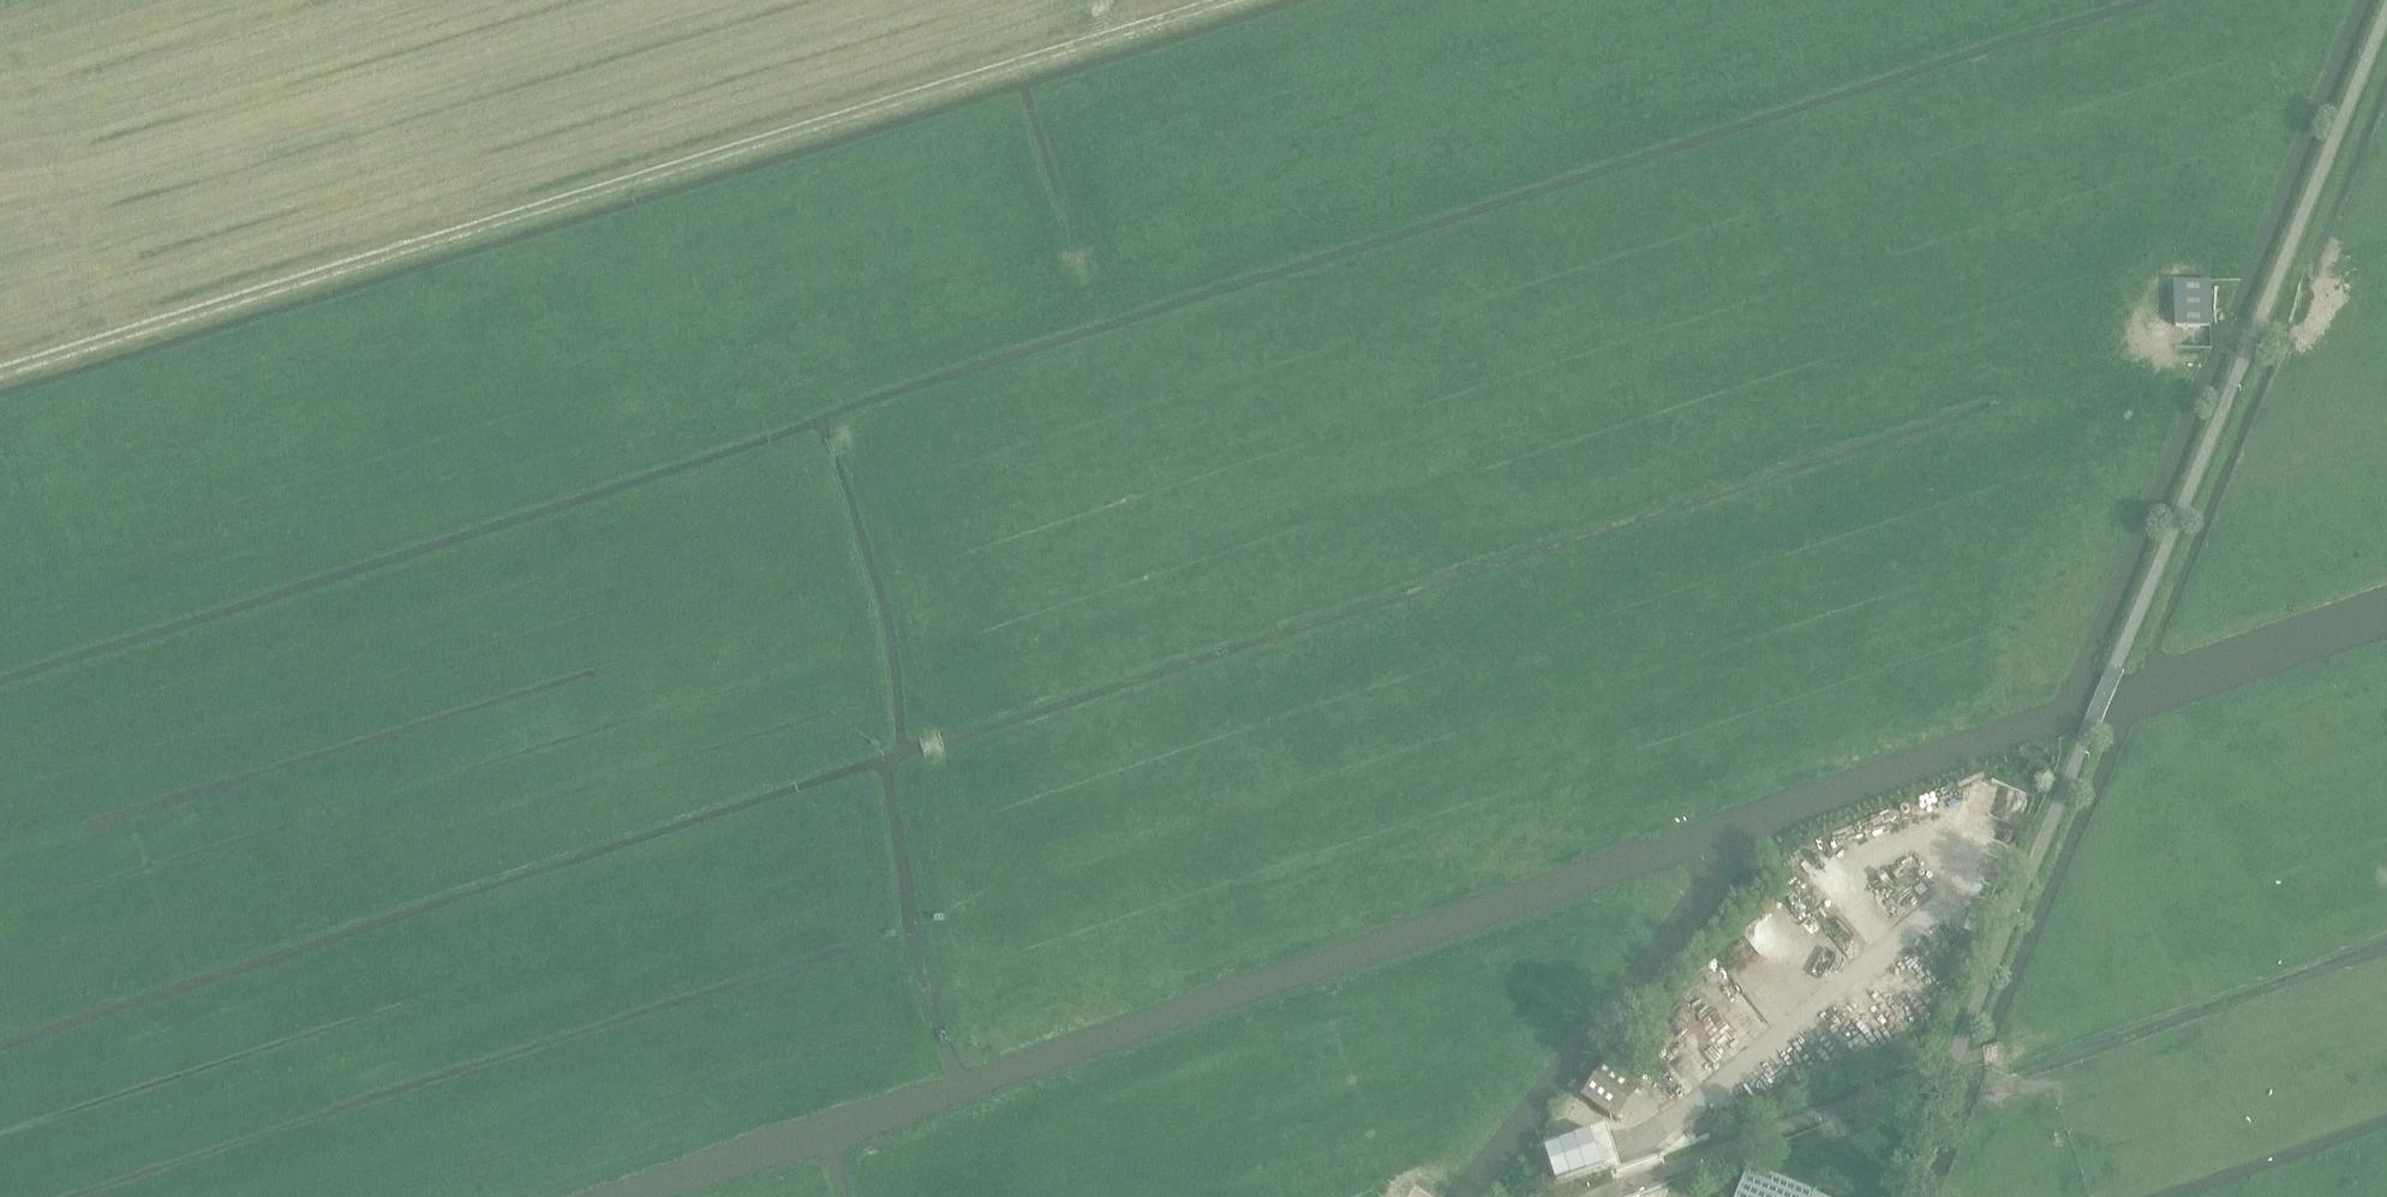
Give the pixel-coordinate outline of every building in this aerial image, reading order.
[(2212,281),(2174,282),(2175,305),(2176,327),(2213,326),(2212,293),(2212,281)] [(1749,1167),(1737,1196),(1821,1196),(1749,1167)]
